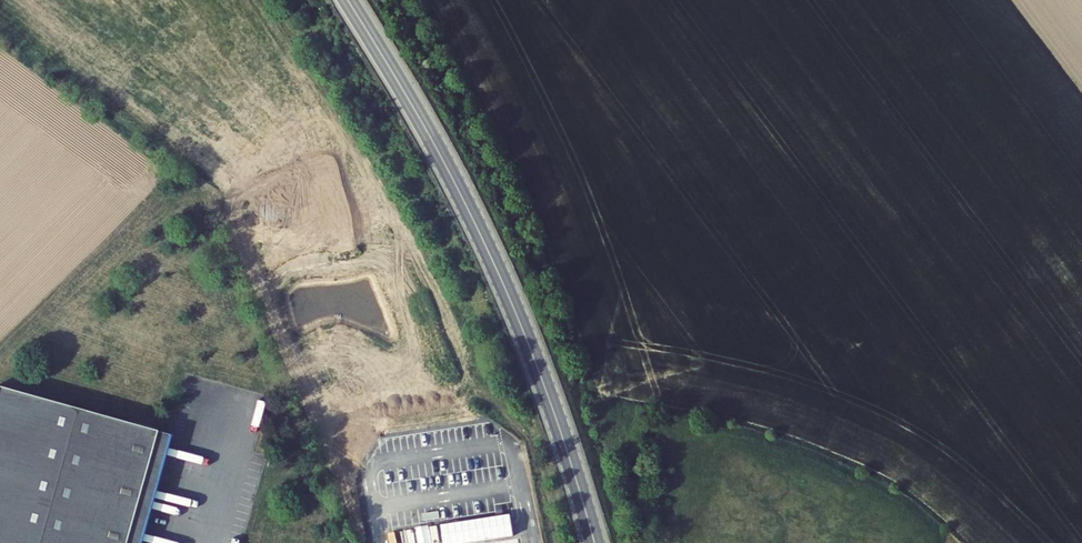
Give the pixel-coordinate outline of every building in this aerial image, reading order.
[(168,430),(0,384),(0,542),(137,542),(168,430)]
